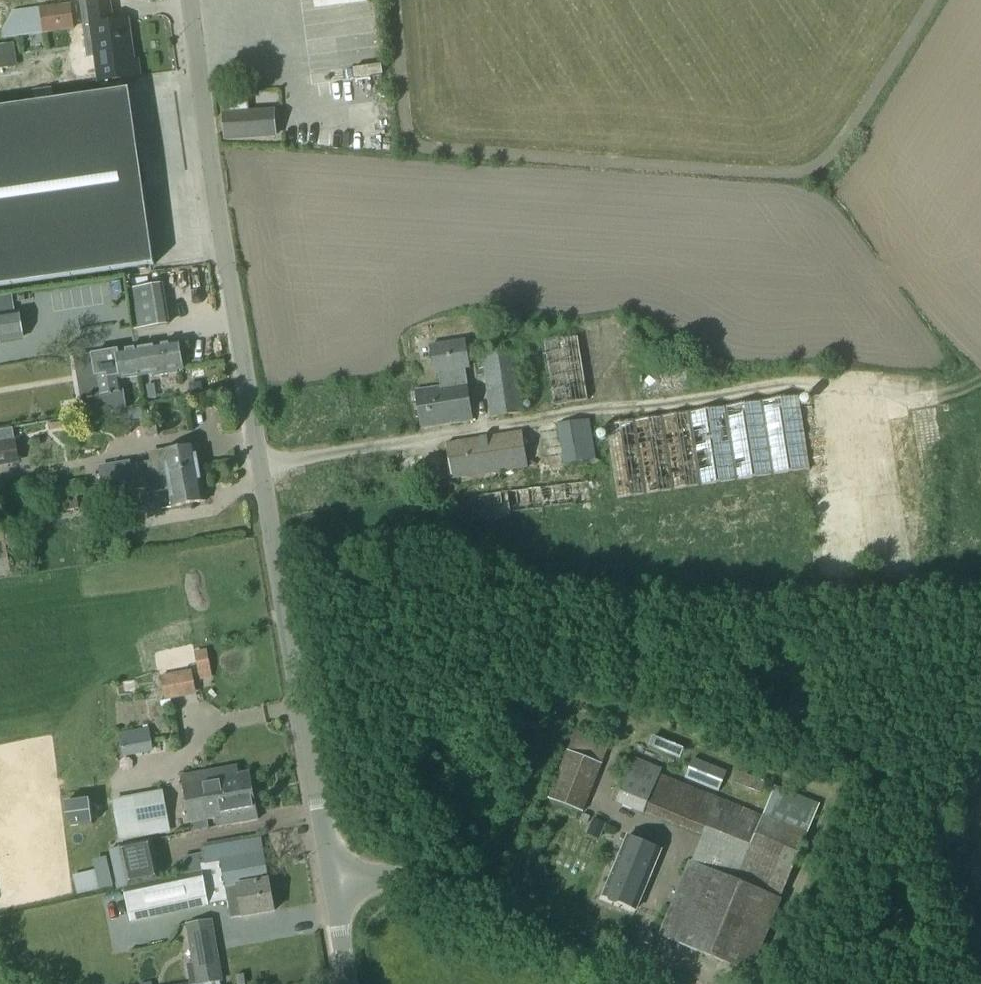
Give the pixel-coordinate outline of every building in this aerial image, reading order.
[(80,3),(88,57),(93,56),(97,83),(140,77),(138,62),(133,63),(127,21),(111,23),(108,0),(103,0),(80,3)] [(0,36),(0,40),(43,34),(43,35),(73,31),(69,5),(39,9),(13,12),(0,36)] [(138,268),(138,271),(146,270),(146,267),(154,266),(129,91),(0,109),(0,288),(138,268)] [(225,140),(277,137),(275,111),(248,113),(248,100),(223,101),(225,140)] [(161,285),(128,291),(135,330),(169,324),(161,285)] [(22,339),(18,313),(0,315),(0,341),(22,339)] [(578,338),(541,343),(551,407),(588,401),(578,338)] [(438,374),(441,387),(453,385),(455,395),(462,394),(461,391),(468,390),(467,384),(465,384),(463,370),(469,369),(464,341),(430,347),(434,375),(438,374)] [(136,349),(140,377),(154,374),(154,377),(178,374),(177,371),(182,370),(178,342),(136,349)] [(74,359),(73,359),(77,380),(80,399),(98,396),(122,392),(120,380),(140,377),(136,349),(92,356),(74,359)] [(523,414),(518,376),(514,351),(482,355),(491,419),(523,414)] [(192,394),(202,392),(200,382),(190,384),(192,394)] [(422,429),(443,426),(473,421),(468,390),(461,391),(462,394),(455,395),(453,385),(441,387),(416,391),(422,429)] [(799,396),(691,412),(705,488),(811,471),(799,396)] [(141,408),(132,410),(134,421),(143,419),(141,408)] [(603,426),(604,434),(616,501),(705,488),(691,412),(603,426)] [(76,425),(90,422),(89,418),(48,426),(49,431),(76,426),(76,425)] [(556,425),(558,434),(564,465),(596,460),(589,420),(556,425)] [(158,437),(158,434),(156,423),(144,425),(147,439),(158,437)] [(13,434),(13,428),(0,430),(0,466),(18,463),(13,434)] [(522,432),(512,434),(446,444),(452,480),(527,468),(522,432)] [(150,464),(130,468),(133,481),(198,469),(195,447),(149,455),(150,464)] [(115,466),(101,468),(104,486),(111,485),(118,484),(115,466)] [(168,491),(171,507),(204,501),(198,469),(133,481),(135,492),(149,489),(150,494),(168,491)] [(465,524),(512,518),(511,514),(590,504),(588,483),(462,498),(465,524)] [(114,504),(111,486),(85,491),(88,508),(114,504)] [(79,510),(76,496),(60,500),(62,513),(79,510)] [(11,575),(4,534),(0,535),(0,577),(11,575)] [(208,671),(204,653),(194,654),(198,673),(208,671)] [(192,670),(160,677),(165,701),(197,695),(192,670)] [(147,731),(118,736),(122,758),(151,753),(147,731)] [(575,731),(567,751),(547,800),(583,814),(602,765),(610,744),(575,731)] [(691,863),(688,862),(658,937),(750,974),(807,835),(820,804),(805,798),(774,786),(762,817),(660,775),(662,770),(634,759),(615,804),(643,816),(644,814),(702,837),(692,862),(691,862),(691,863)] [(726,773),(693,759),(684,780),(718,794),(726,773)] [(190,824),(220,819),(216,799),(228,798),(229,800),(240,798),(237,776),(236,768),(195,775),(196,777),(189,778),(189,776),(181,777),(190,824)] [(733,784),(761,794),(765,782),(737,772),(733,784)] [(249,774),(237,776),(240,798),(229,800),(228,798),(216,799),(220,819),(222,826),(230,825),(230,826),(240,823),(257,821),(249,774)] [(162,793),(114,801),(119,828),(167,819),(162,793)] [(89,800),(64,803),(67,828),(92,824),(89,800)] [(582,814),(579,822),(587,826),(590,818),(582,814)] [(635,910),(659,852),(625,838),(602,896),(606,898),(607,902),(614,905),(617,903),(635,910)] [(218,848),(202,851),(203,854),(205,864),(220,861),(225,886),(268,879),(264,853),(259,854),(257,840),(225,846),(218,847),(218,848)] [(127,889),(160,882),(151,841),(118,848),(127,889)] [(205,864),(201,865),(202,872),(209,905),(228,902),(231,919),(243,917),(274,912),(268,879),(225,886),(220,861),(205,864)] [(127,889),(124,890),(126,901),(131,923),(208,906),(208,905),(209,905),(202,872),(185,876),(161,882),(160,882),(127,889)] [(188,926),(194,964),(187,965),(190,983),(221,983),(220,982),(222,981),(212,921),(188,926)] [(237,983),(245,983),(244,975),(236,976),(237,983)]
